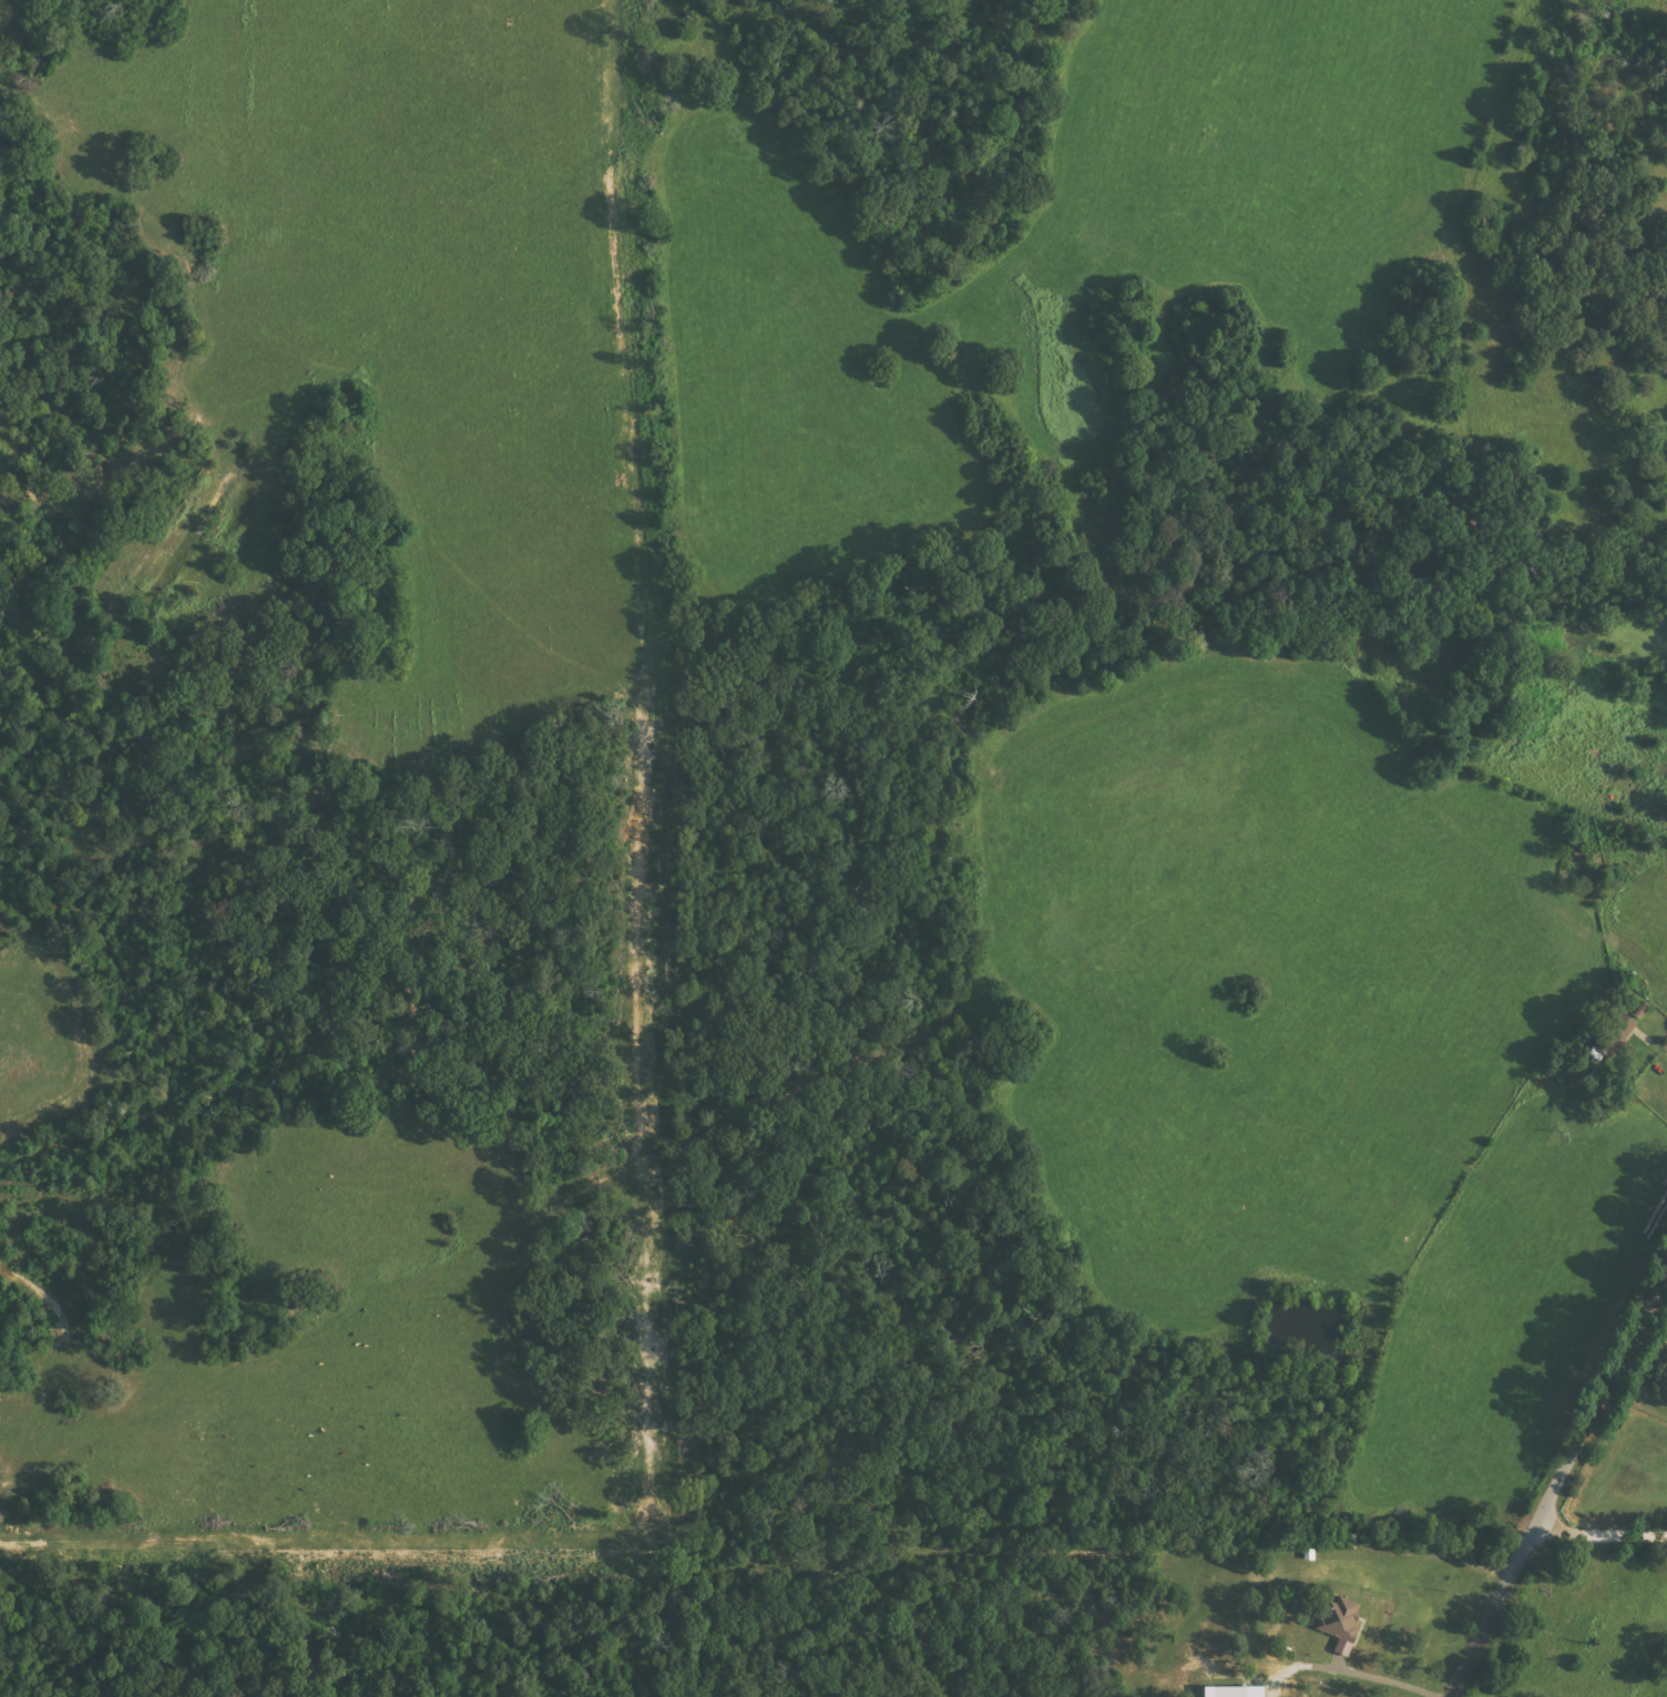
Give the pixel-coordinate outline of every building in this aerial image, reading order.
[(1630,1015),(1637,1020),(1647,1007),(1641,1002),(1630,1015)] [(1635,1024),(1618,1011),(1598,1037),(1616,1050),(1635,1024)] [(1331,1652),(1345,1657),(1355,1629),(1350,1628),(1358,1605),(1330,1595),(1317,1631),(1336,1637),(1331,1652)]
